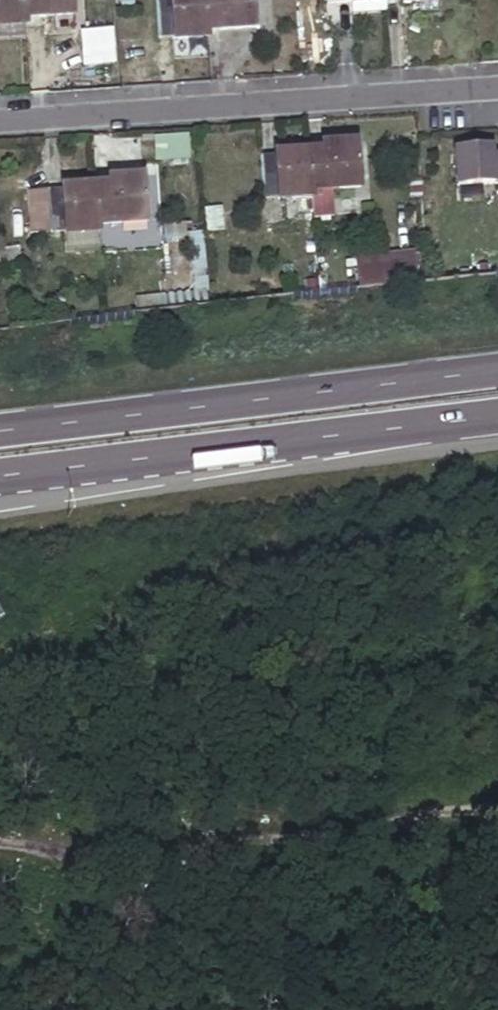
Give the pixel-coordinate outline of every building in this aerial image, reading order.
[(25,0),(0,0),(0,24),(26,22),(25,14),(25,0)] [(25,14),(74,12),(74,0),(25,0),(25,14)] [(204,0),(157,0),(158,36),(172,35),(173,39),(206,37),(205,30),(204,0)] [(205,30),(253,27),(251,0),(204,0),(205,30)] [(352,1),(353,11),(385,9),(385,0),(372,0),(352,1)] [(322,146),(309,147),(311,188),(312,194),(313,217),(328,216),(326,188),(358,186),(355,139),(322,141),(322,146)] [(311,188),(309,147),(273,149),(274,154),(261,154),(262,192),(276,192),(276,196),(312,194),(311,188)] [(491,160),(491,154),(484,149),(452,152),(455,190),(497,187),(497,159),(491,160)] [(107,183),(94,184),(97,222),(143,220),(142,174),(108,176),(107,183)] [(97,222),(94,184),(60,185),(59,191),(45,191),(46,226),(62,225),(62,230),(97,228),(97,222)] [(25,192),(26,227),(46,226),(45,191),(25,192)] [(201,200),(202,225),(219,224),(217,199),(201,200)] [(413,247),(358,252),(361,282),(416,277),(413,247)]
